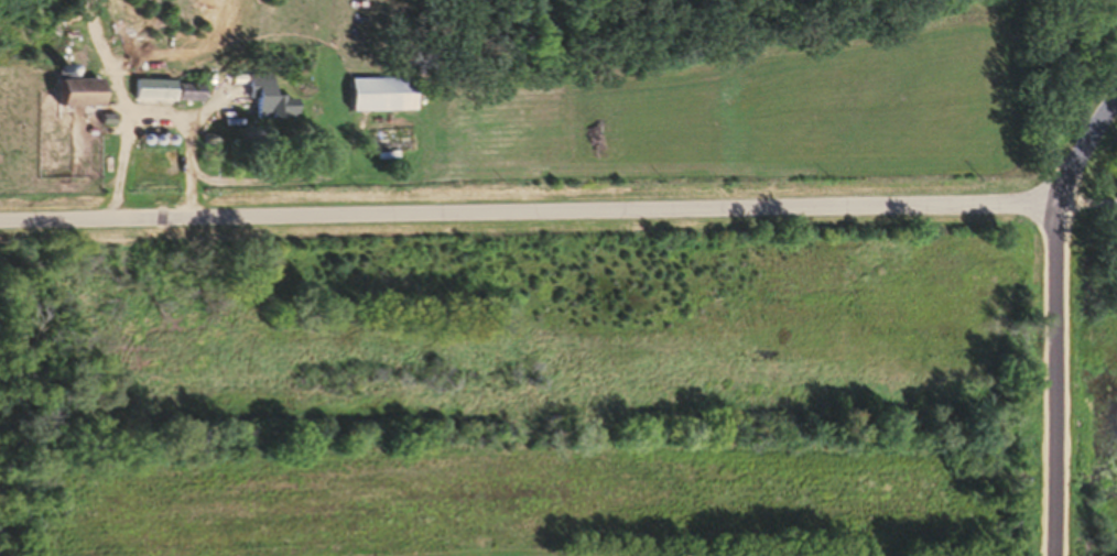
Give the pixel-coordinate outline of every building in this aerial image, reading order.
[(414,120),(414,87),(347,87),(347,120),(414,120)] [(50,117),(50,145),(61,145),(61,115),(105,115),(105,88),(56,88),(56,117),(50,117)] [(251,127),(296,127),(296,104),(272,104),(272,88),(248,88),(248,104),(251,104),(251,127)] [(203,90),(133,90),(133,109),(203,109),(203,90)] [(370,160),(409,158),(408,138),(369,140),(370,160)]
